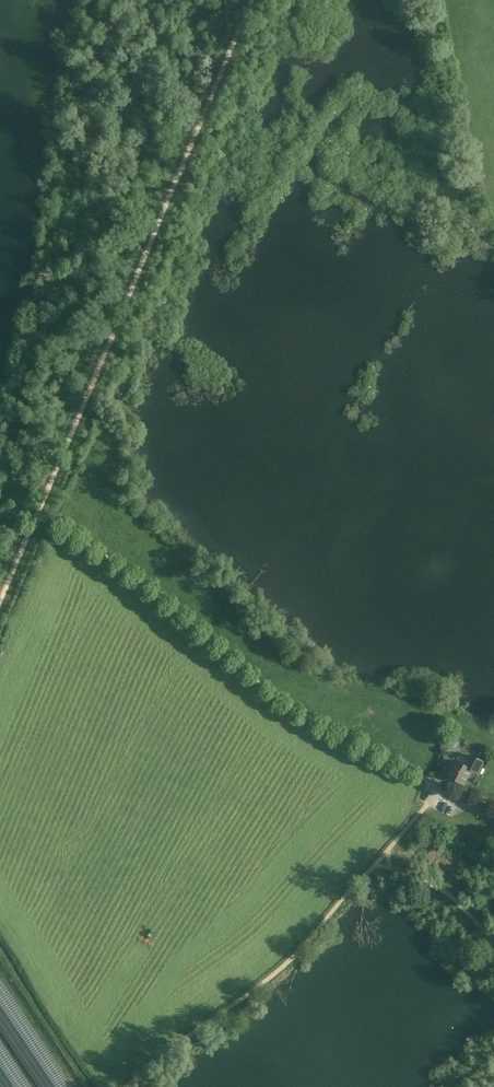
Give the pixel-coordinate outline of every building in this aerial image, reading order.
[(446,755),(443,773),(450,777),(458,761),(446,755)] [(467,766),(458,761),(450,777),(465,785),(474,770),(479,772),(485,762),(472,755),(467,766)]
